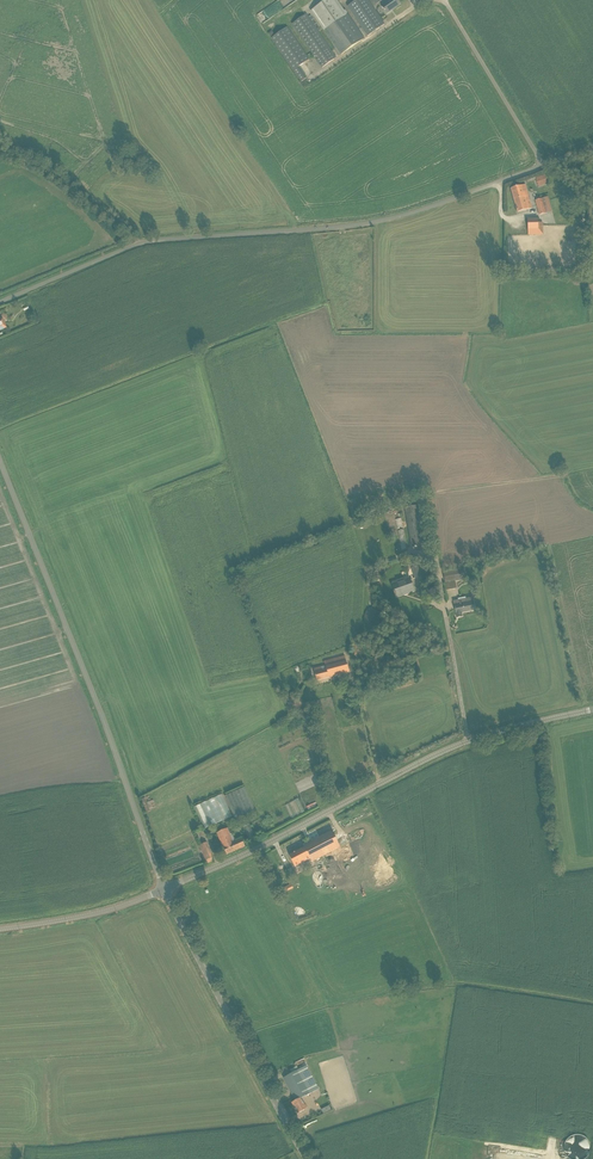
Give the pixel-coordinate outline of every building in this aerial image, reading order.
[(311,12),(329,38),(333,43),(341,54),(349,49),(354,45),(364,38),(361,33),(337,0),(327,0),(319,5),(311,12)] [(365,31),(368,36),(384,25),(367,0),(356,0),(348,6),(365,31)] [(397,0),(389,0),(381,5),(387,14),(391,11),(391,10),(399,4),(397,0)] [(257,21),(278,13),(276,8),(269,11),(267,8),(254,13),(257,21)] [(292,24),(311,51),(322,68),(336,58),(318,31),(320,30),(318,27),(316,29),(306,14),(292,24)] [(271,38),(298,77),(301,82),(307,78),(299,67),(309,60),(287,27),(275,36),(272,38),(271,38)] [(535,178),(537,183),(539,187),(548,184),(545,175),(535,178)] [(511,188),(512,194),(517,212),(531,208),(525,185),(511,188)] [(539,215),(552,212),(548,197),(542,199),(535,201),(539,215)] [(528,235),(543,235),(543,222),(538,223),(538,218),(528,219),(528,235)] [(404,507),(405,509),(411,547),(430,544),(423,504),(404,507)] [(412,568),(413,573),(415,578),(421,576),(417,566),(412,568)] [(449,571),(443,572),(446,590),(452,589),(456,588),(454,581),(467,579),(466,575),(464,568),(449,571)] [(396,598),(397,597),(403,595),(402,594),(414,590),(410,579),(392,586),(396,598)] [(472,597),(466,599),(453,601),(457,618),(462,616),(462,613),(475,610),(472,597)] [(375,607),(374,607),(373,607),(372,607),(371,608),(369,608),(369,609),(368,609),(367,610),(367,611),(366,611),(366,612),(365,613),(365,614),(365,615),(365,616),(364,617),(365,618),(365,619),(365,620),(365,621),(366,622),(366,623),(367,624),(368,624),(369,625),(370,625),(371,626),(372,626),(373,626),(374,626),(375,626),(376,626),(378,626),(378,625),(380,625),(380,624),(381,623),(382,623),(382,622),(383,621),(383,620),(383,619),(384,618),(384,617),(384,616),(383,615),(383,613),(382,612),(382,611),(381,610),(380,609),(379,609),(378,608),(377,608),(376,607),(375,607)] [(313,669),(315,675),(317,680),(349,672),(345,656),(325,661),(326,665),(313,669)] [(288,697),(285,704),(290,706),(297,694),(296,694),(291,691),(288,697)] [(222,794),(194,807),(204,830),(232,816),(222,794)] [(311,797),(301,800),(303,809),(313,806),(311,797)] [(250,824),(243,827),(250,841),(251,841),(256,838),(254,833),(250,824)] [(217,833),(224,849),(226,855),(245,847),(241,838),(235,841),(229,828),(217,833)] [(353,852),(357,850),(347,830),(343,832),(353,852)] [(304,847),(289,855),(295,867),(310,858),(312,861),(339,847),(331,831),(303,845),(304,847)] [(202,863),(209,861),(202,841),(195,844),(202,863)] [(194,854),(187,855),(188,863),(196,862),(194,854)] [(290,879),(296,876),(292,868),(286,871),(290,879)] [(282,888),(285,893),(293,888),(291,883),(282,888)] [(292,1073),(289,1075),(296,1087),(290,1090),(296,1100),(292,1103),(298,1114),(307,1109),(301,1098),(312,1092),(311,1092),(319,1088),(306,1065),(298,1070),(296,1066),(290,1070),(292,1073)] [(289,1075),(283,1078),(290,1090),(296,1087),(289,1075)] [(517,1134),(505,1133),(505,1138),(509,1139),(509,1143),(516,1144),(517,1134)] [(579,1144),(567,1145),(566,1142),(562,1143),(564,1158),(580,1157),(579,1144)]
